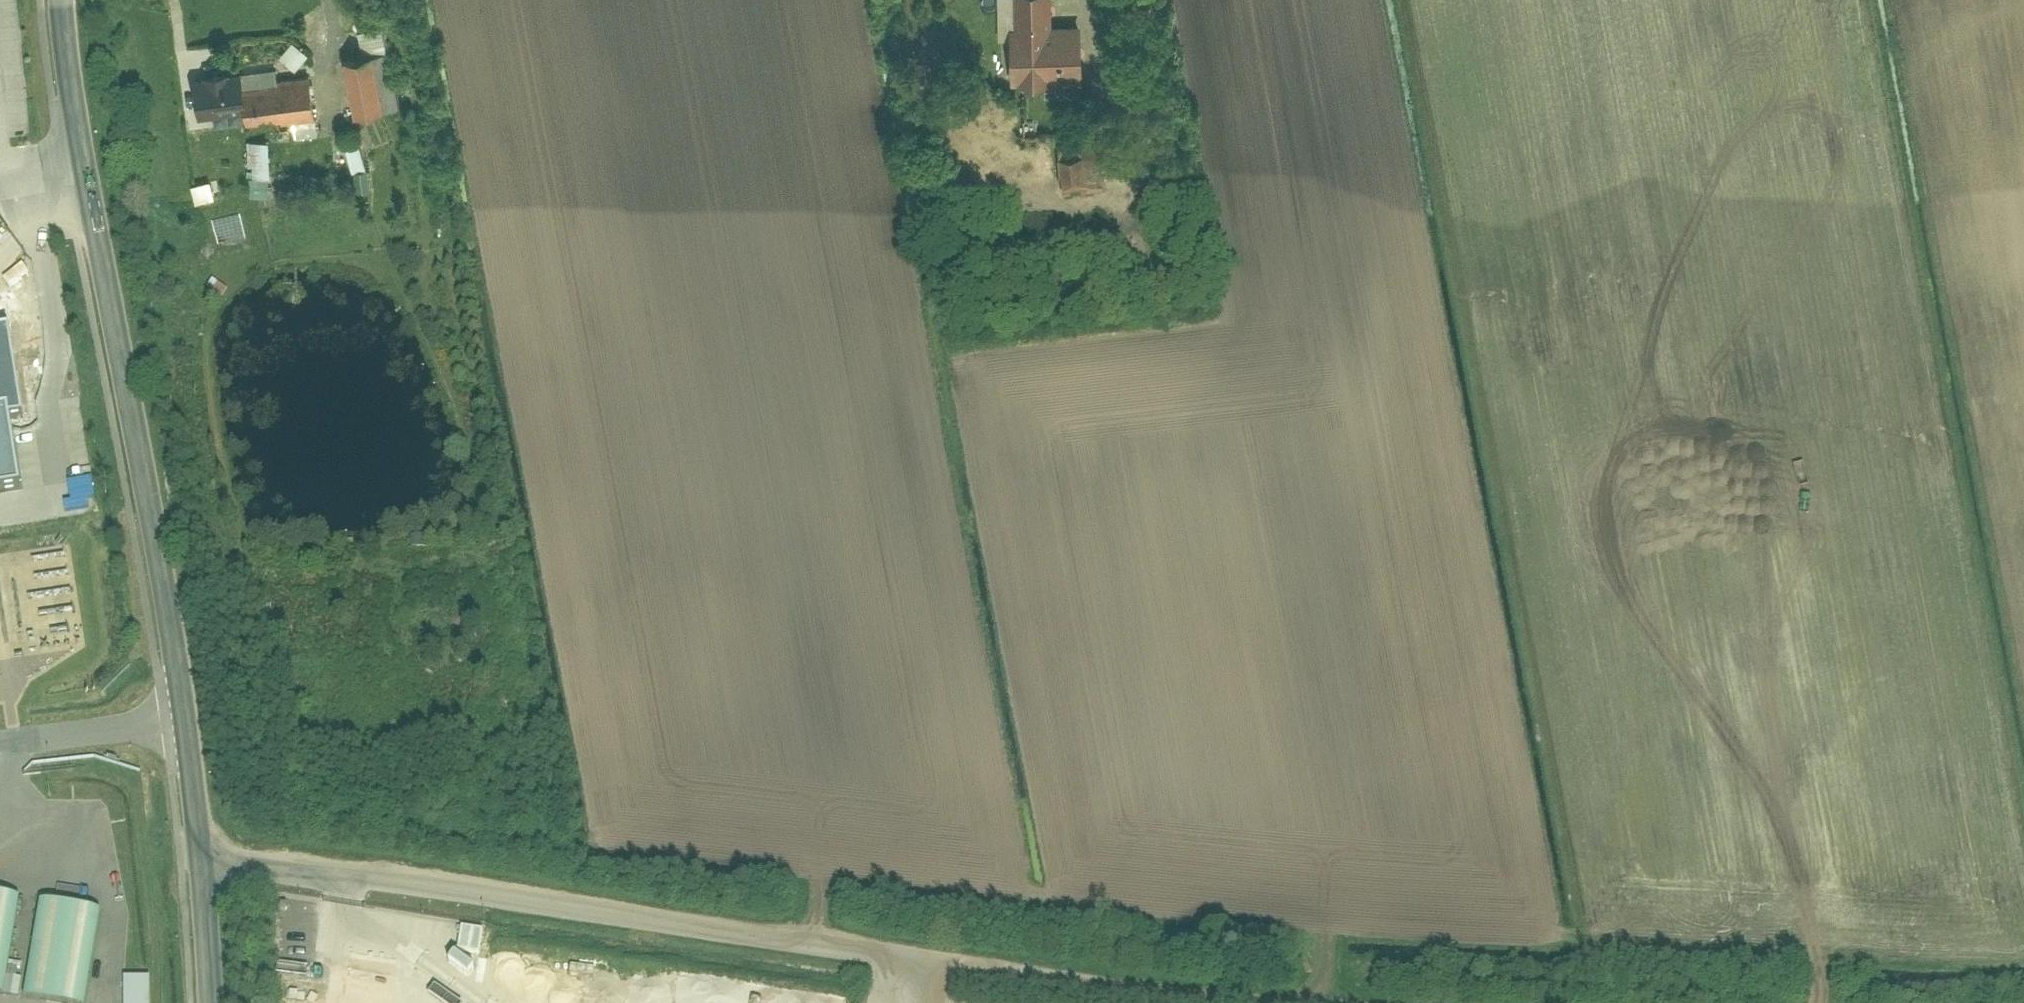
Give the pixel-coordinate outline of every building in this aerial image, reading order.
[(1079,25),(1050,26),(1050,0),(1001,0),(1001,35),(1013,35),(1014,80),(1047,79),(1046,72),(1080,72),(1079,25)] [(370,51),(393,49),(391,25),(368,27),(370,51)] [(302,66),(315,51),(299,38),(286,53),(302,66)] [(372,54),(346,58),(356,111),(381,106),(372,54)] [(201,114),(246,108),(243,86),(241,71),(196,78),(201,114)] [(314,112),(309,78),(243,86),(246,108),(248,121),(314,112)] [(255,162),(257,193),(278,192),(276,137),(251,138),(252,162),(255,162)] [(1082,153),(1060,156),(1066,202),(1088,200),(1082,153)] [(365,167),(355,169),(358,189),(368,187),(365,167)] [(198,183),(202,199),(219,194),(215,178),(198,183)] [(15,487),(4,414),(0,415),(0,489),(15,487)] [(25,895),(0,891),(0,993),(10,994),(25,895)] [(106,907),(44,899),(31,999),(65,1002),(94,1002),(106,907)] [(463,952),(485,956),(490,932),(467,928),(463,952)] [(129,1002),(156,1002),(156,976),(129,976),(129,1002)]
